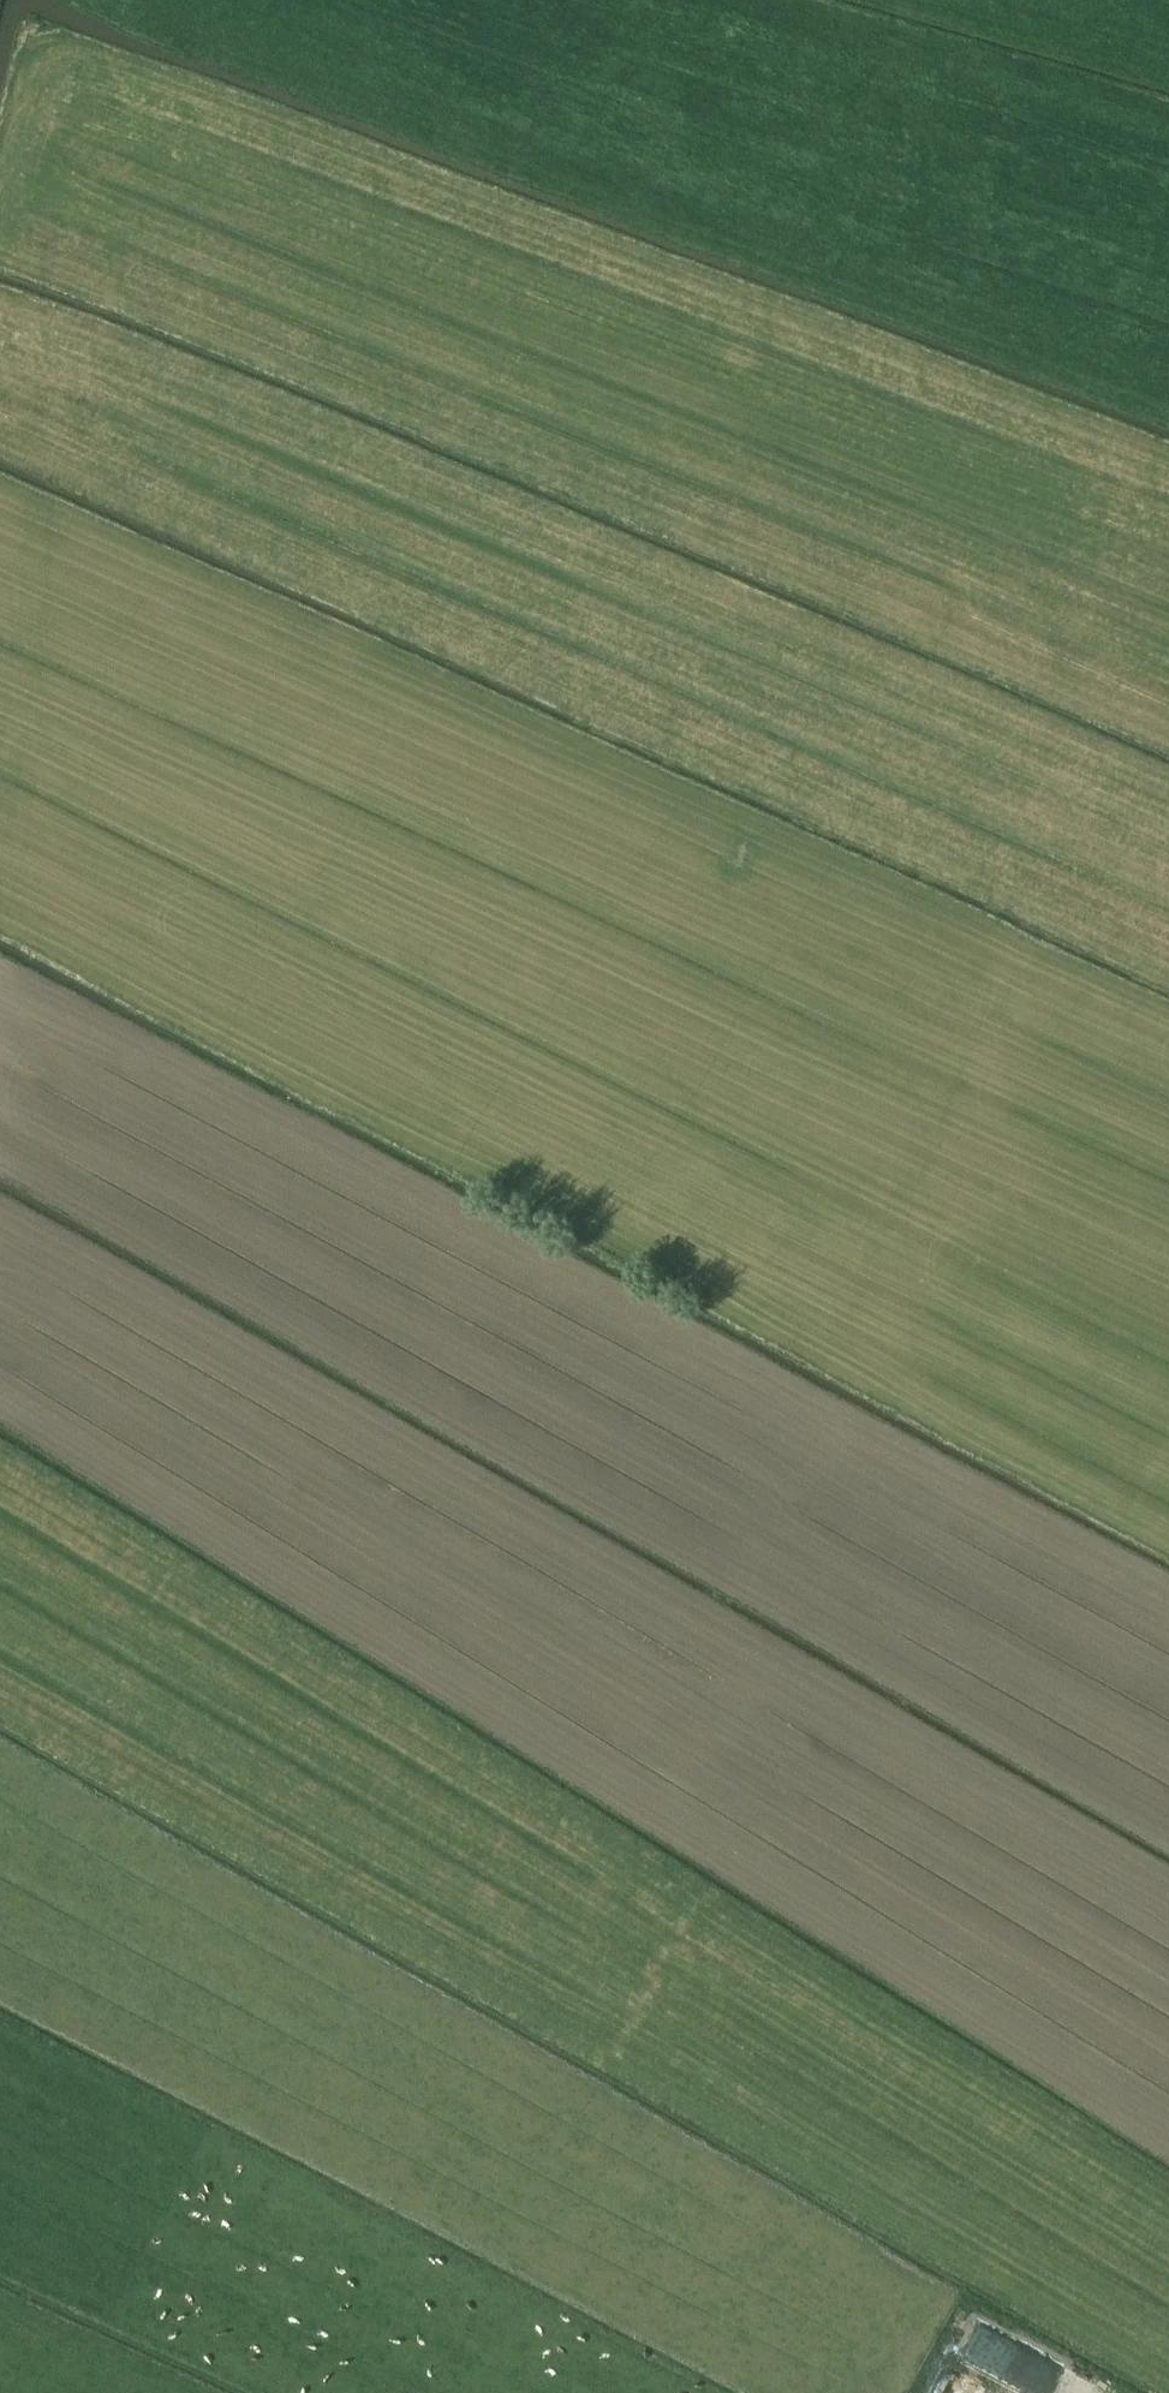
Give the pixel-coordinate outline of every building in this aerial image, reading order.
[(1046,2382),(1058,2357),(995,2328),(983,2353),(1046,2382)] [(952,2375),(943,2392),(986,2392),(952,2375)]
